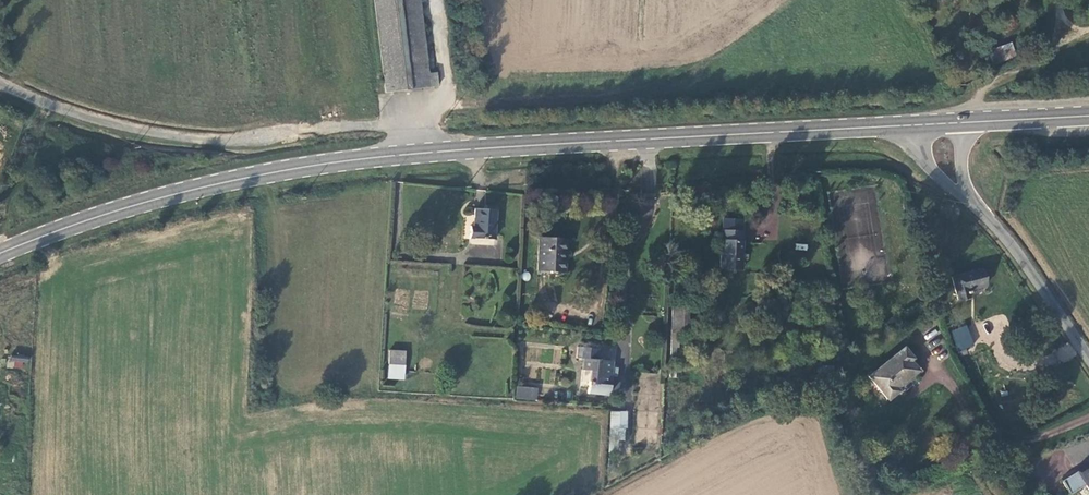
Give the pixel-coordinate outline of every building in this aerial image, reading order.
[(438,88),(437,74),(429,74),(419,0),(375,0),(386,92),(438,88)] [(1012,46),(1030,39),(1027,31),(1009,37),(1011,42),(1012,46)] [(1015,55),(1012,46),(1011,42),(989,50),(993,63),(1015,55)] [(492,240),(494,211),(473,209),(473,225),(469,225),(468,239),(492,240)] [(740,270),(743,230),(723,229),(719,268),(740,270)] [(563,238),(538,237),(536,271),(562,272),(563,238)] [(980,268),(952,276),(959,301),(969,297),(967,291),(985,285),(980,268)] [(670,332),(680,332),(686,332),(687,305),(671,305),(669,331),(670,332)] [(670,332),(670,354),(675,354),(676,347),(679,346),(680,332),(670,332)] [(960,350),(972,346),(969,338),(957,342),(960,350)] [(597,349),(581,347),(580,359),(583,359),(582,370),(590,371),(588,384),(609,386),(611,361),(596,360),(597,349)] [(886,399),(917,372),(907,362),(911,358),(902,347),(868,375),(886,399)] [(405,352),(390,351),(389,380),(405,380),(405,352)] [(26,369),(28,359),(11,355),(9,365),(26,369)] [(534,398),(533,388),(517,387),(517,396),(534,398)] [(610,427),(623,429),(625,412),(610,411),(610,427)] [(1061,478),(1069,492),(1084,483),(1088,491),(1088,461),(1061,478)]
